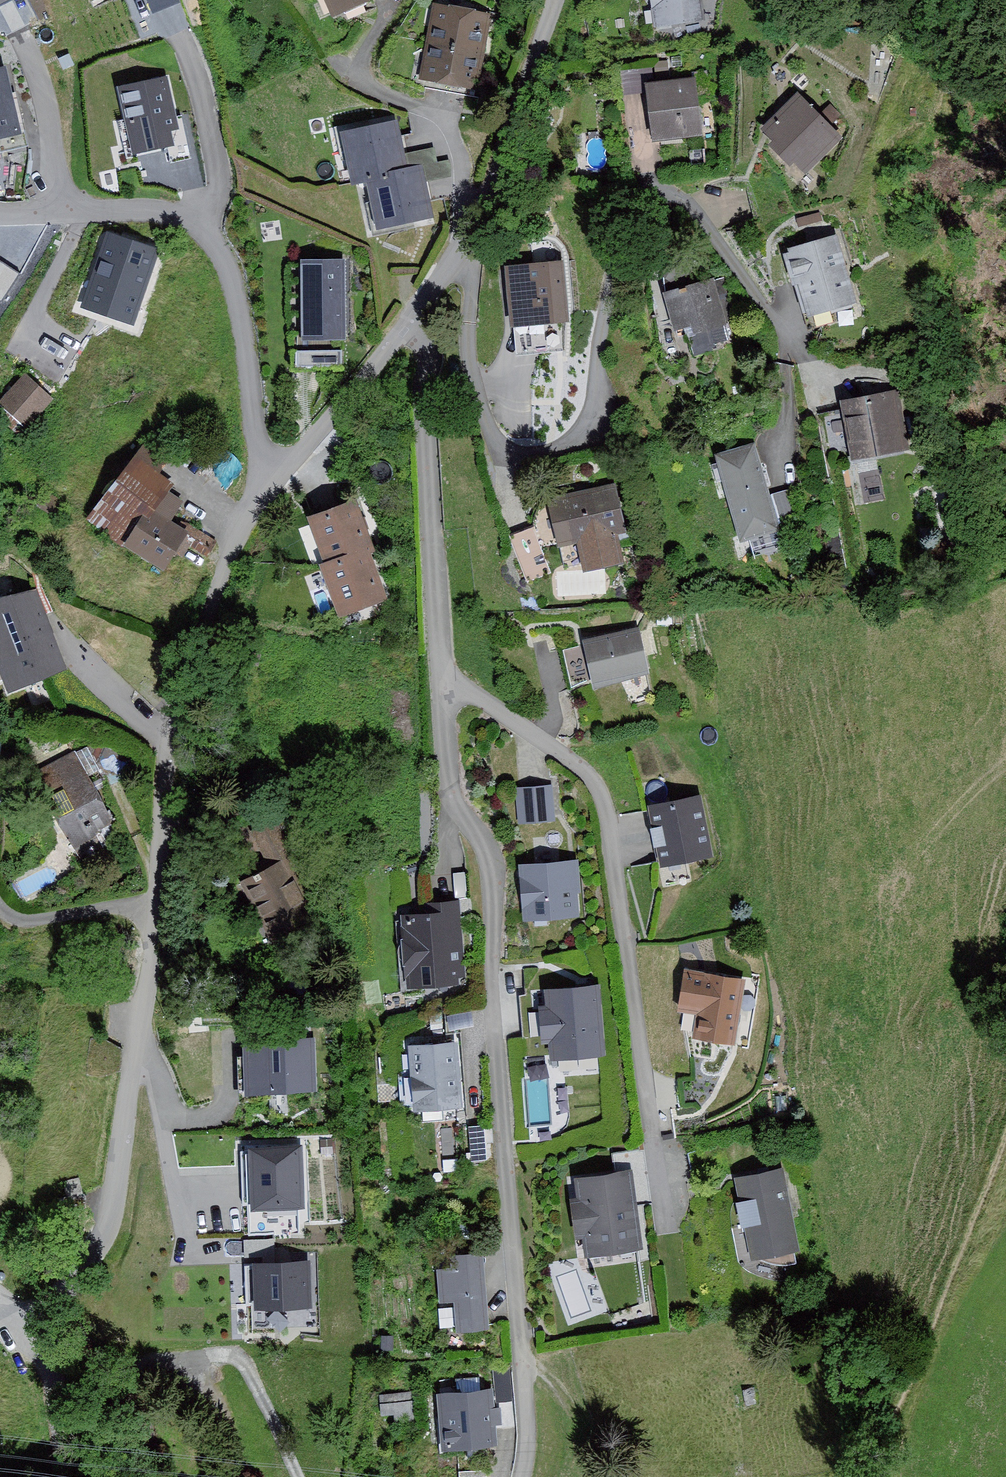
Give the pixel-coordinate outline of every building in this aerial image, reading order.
[(11,26),(33,19),(27,0),(21,0),(5,5),(11,26)] [(181,1),(180,0),(149,0),(154,12),(181,1)] [(337,25),(381,7),(378,0),(326,0),(337,25)] [(650,25),(699,20),(697,0),(648,0),(650,25)] [(496,14),(436,3),(420,86),(481,97),(496,14)] [(0,59),(0,132),(32,124),(13,56),(0,59)] [(639,79),(643,137),(698,133),(694,75),(639,79)] [(167,77),(118,88),(133,155),(182,144),(167,77)] [(794,87),(754,127),(799,172),(838,132),(794,87)] [(397,122),(343,135),(357,191),(373,187),(385,236),(437,224),(423,167),(409,171),(397,122)] [(159,250),(107,232),(81,308),(134,325),(159,250)] [(831,233),(780,247),(799,314),(850,299),(831,233)] [(554,253),(493,261),(500,324),(561,316),(554,253)] [(3,298),(19,272),(0,260),(0,296),(3,298)] [(345,262),(302,264),(305,348),(348,346),(345,262)] [(712,274),(657,289),(671,337),(725,322),(712,274)] [(0,399),(0,403),(27,428),(55,398),(27,371),(0,399)] [(889,385),(833,397),(846,460),(903,448),(889,385)] [(93,519),(169,570),(194,533),(175,520),(193,494),(167,476),(177,461),(147,440),(93,519)] [(752,441),(713,451),(735,542),(777,532),(752,441)] [(608,481),(542,498),(554,547),(573,542),(581,571),(618,562),(611,534),(621,531),(608,481)] [(361,501),(313,516),(342,613),(380,602),(365,553),(375,550),(361,501)] [(0,593),(0,697),(70,674),(40,581),(0,593)] [(576,639),(588,689),(646,676),(635,625),(576,639)] [(77,748),(40,767),(86,855),(124,836),(77,748)] [(548,783),(510,787),(515,824),(553,819),(548,783)] [(695,797),(640,809),(653,869),(708,858),(695,797)] [(245,879),(278,943),(325,919),(293,855),(245,879)] [(571,861),(512,866),(517,923),(575,919),(571,861)] [(457,903),(402,907),(407,982),(463,978),(457,903)] [(746,979),(684,969),(677,1012),(696,1015),(692,1039),(735,1046),(746,979)] [(600,985),(544,990),(547,1024),(550,1062),(607,1057),(600,985)] [(249,1040),(252,1096),(318,1093),(315,1038),(249,1040)] [(457,1042),(408,1046),(414,1113),(463,1108),(457,1042)] [(308,1138),(246,1141),(249,1215),(311,1213),(308,1138)] [(631,1162),(574,1171),(577,1193),(565,1195),(571,1233),(581,1232),(584,1251),(644,1242),(631,1162)] [(782,1165),(733,1174),(749,1255),(798,1245),(782,1165)] [(482,1248),(447,1250),(448,1261),(434,1262),(435,1298),(451,1298),(453,1327),(485,1326),(482,1248)] [(320,1250),(256,1253),(259,1305),(323,1302),(320,1250)] [(493,1385),(436,1389),(439,1447),(496,1444),(493,1401),(511,1400),(509,1367),(492,1368),(493,1385)] [(414,1390),(373,1393),(375,1415),(392,1413),(393,1421),(416,1419),(414,1390)]
